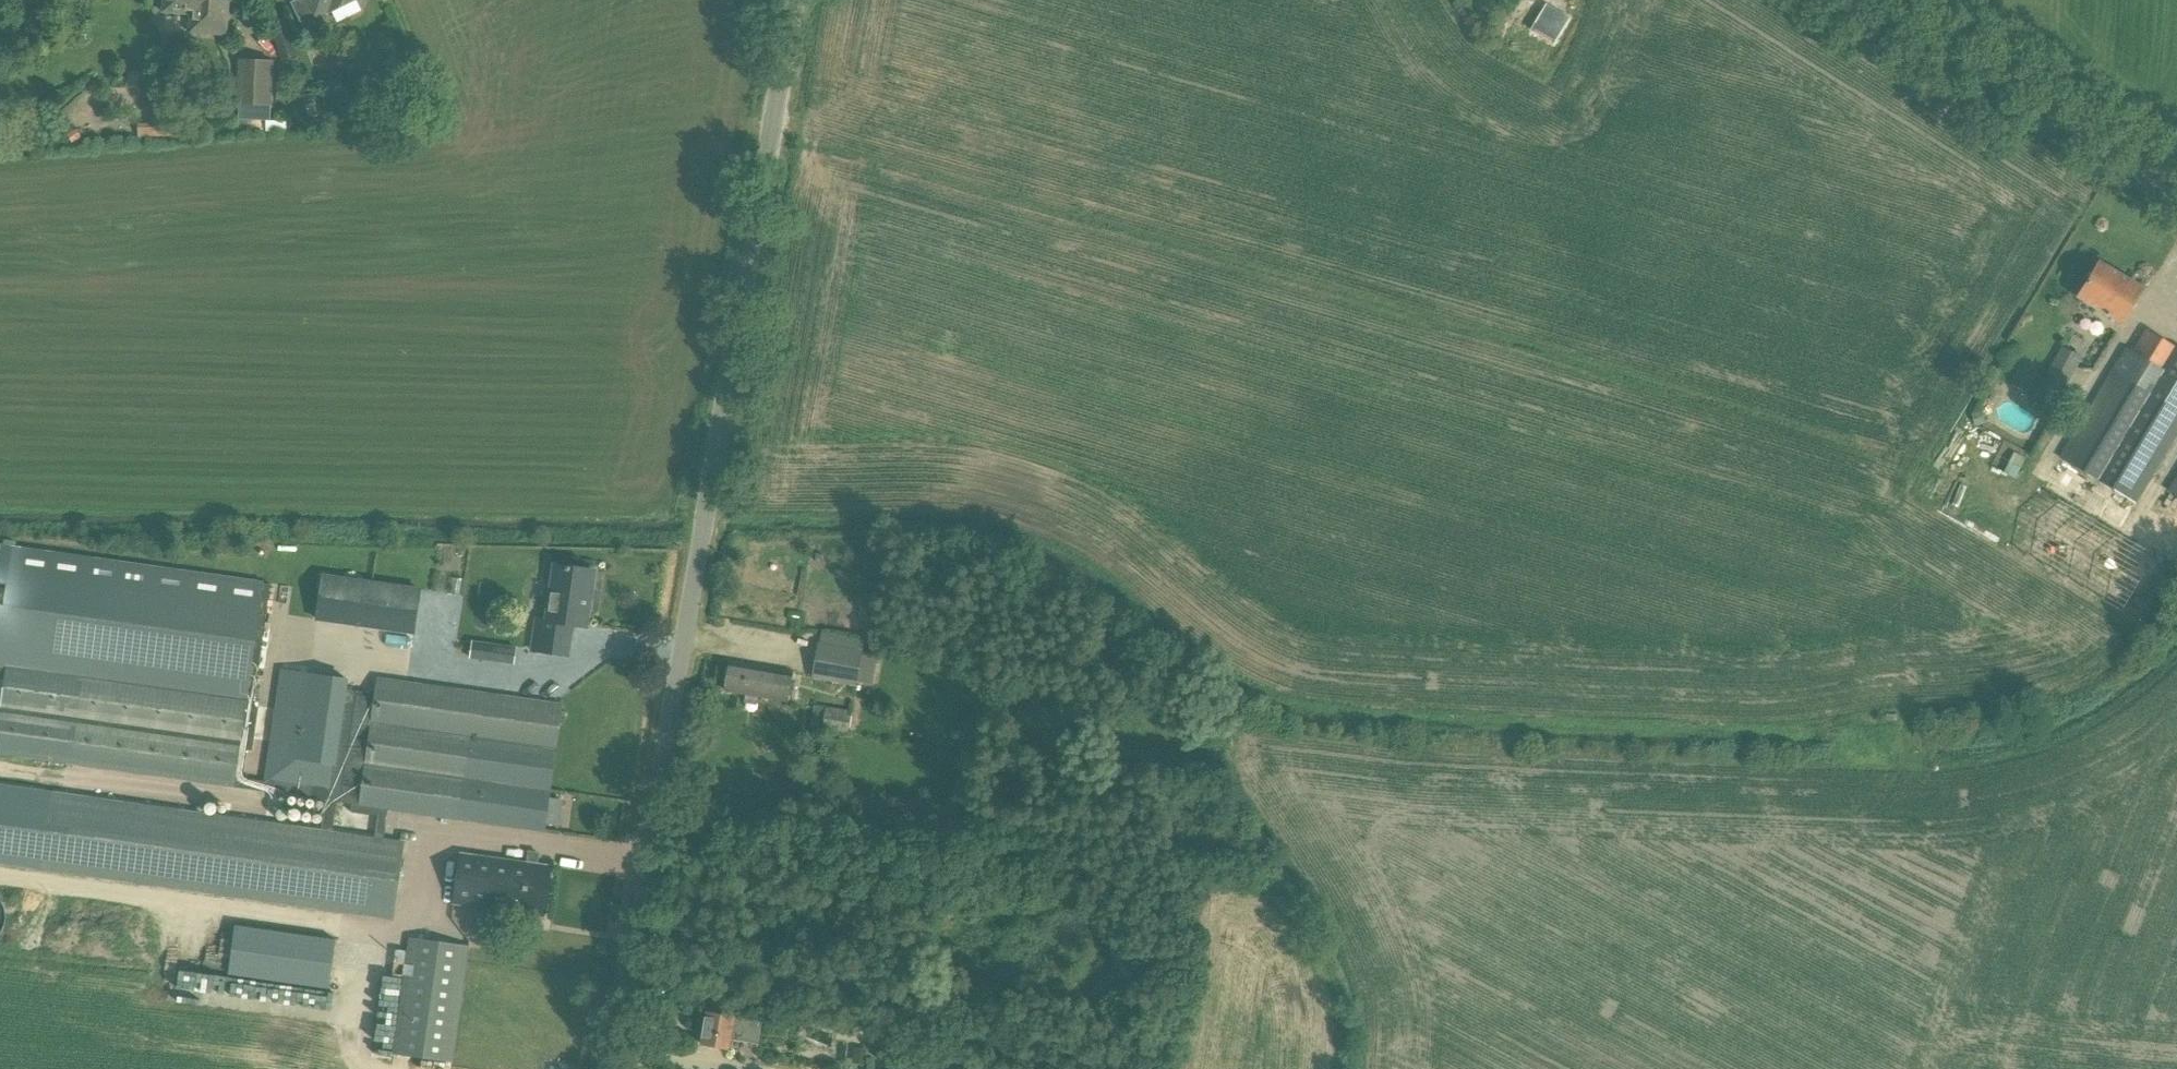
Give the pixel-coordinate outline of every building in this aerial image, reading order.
[(165,6),(173,15),(192,16),(192,26),(199,35),(228,37),(231,0),(166,0),(165,6)] [(316,18),(302,25),(307,35),(328,25),(323,15),(331,11),(332,13),(358,1),(358,0),(308,0),(316,18)] [(1532,29),(1555,43),(1569,18),(1546,5),(1532,29)] [(273,61),(240,60),(238,104),(271,105),(273,61)] [(2078,297),(2122,323),(2143,288),(2099,262),(2078,297)] [(2137,504),(2176,437),(2176,348),(2146,330),(2118,376),(2113,371),(2060,458),(2137,504)] [(2063,346),(2043,381),(2034,395),(2056,407),(2083,358),(2063,346)] [(2168,490),(2176,496),(2176,476),(2168,490)] [(2044,484),(2010,540),(2143,619),(2176,564),(2176,563),(2044,484)] [(260,556),(261,543),(240,542),(239,555),(260,556)] [(248,698),(263,582),(0,545),(0,548),(0,666),(6,666),(0,709),(0,755),(235,788),(248,698)] [(463,586),(464,559),(435,557),(434,584),(463,586)] [(587,627),(595,571),(556,565),(548,620),(537,619),(533,650),(569,655),(573,627),(587,627)] [(319,620),(415,634),(421,591),(325,577),(319,620)] [(517,647),(472,641),(470,659),(514,665),(517,647)] [(811,678),(857,686),(863,649),(818,641),(811,678)] [(789,700),(793,673),(730,663),(726,689),(789,700)] [(338,766),(350,679),(281,669),(265,784),(331,794),(335,766),(338,766)] [(378,678),(371,725),(358,805),(459,821),(547,834),(549,815),(565,704),(378,678)] [(822,729),(849,733),(852,710),(826,706),(822,729)] [(405,841),(52,791),(0,784),(0,864),(41,871),(393,921),(405,841)] [(545,916),(551,867),(551,866),(538,864),(540,853),(530,852),(528,863),(462,854),(456,904),(545,916)] [(343,934),(233,920),(230,938),(247,940),(245,953),(293,959),(290,978),(329,983),(332,958),(340,959),(343,934)] [(410,936),(393,1053),(455,1063),(470,945),(410,936)] [(708,1012),(702,1044),(730,1049),(732,1039),(759,1044),(763,1022),(736,1018),(736,1016),(708,1012)]
